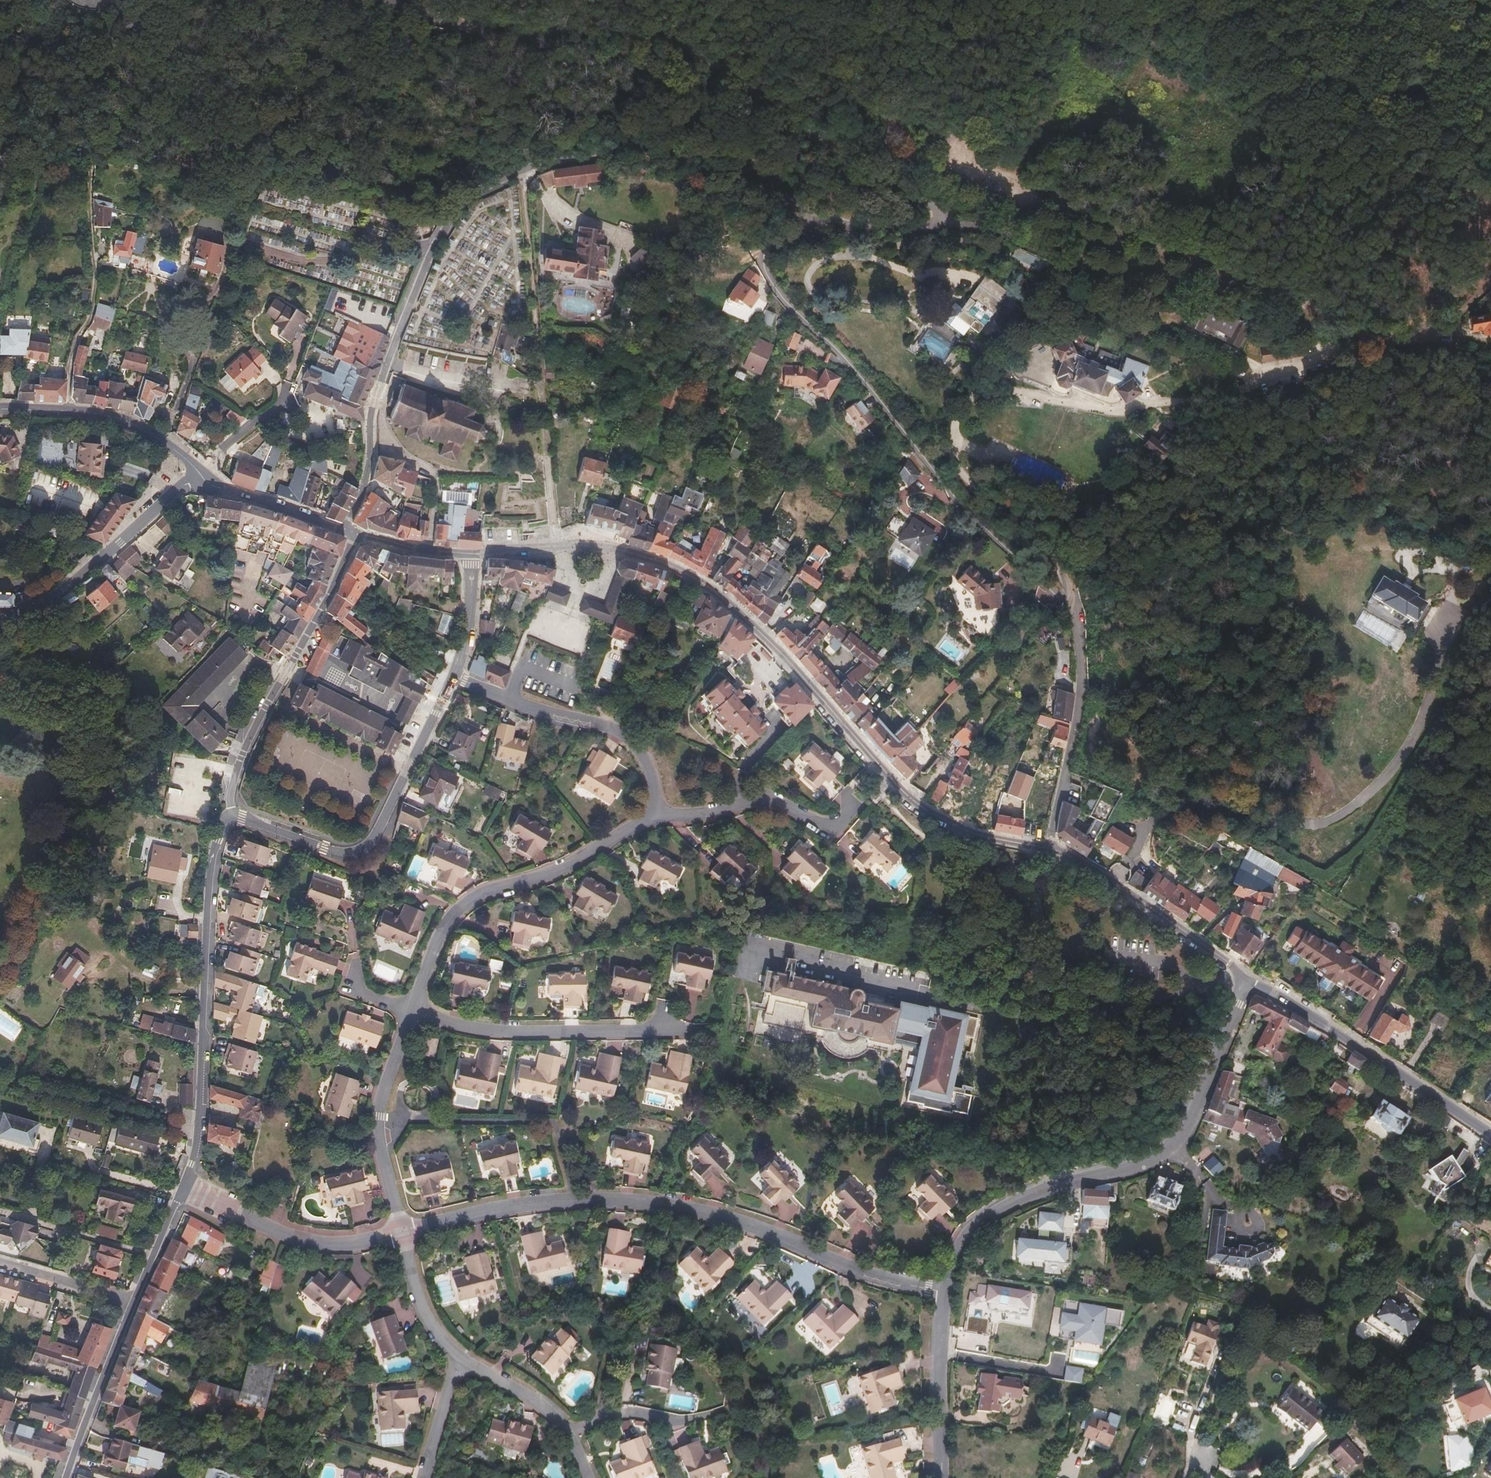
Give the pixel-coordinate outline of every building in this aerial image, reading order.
[(71,4),(78,7),(86,9),(93,9),(101,7),(108,5),(115,0),(66,0),(71,4)] [(551,170),(540,174),(546,188),(555,185),(555,187),(606,180),(604,164),(551,170)] [(113,200),(92,198),(93,226),(112,228),(113,200)] [(576,253),(546,249),(544,268),(573,272),(573,275),(594,279),(596,265),(603,266),(607,242),(599,241),(601,232),(579,229),(576,253)] [(123,241),(114,240),(112,253),(119,254),(118,266),(125,268),(133,231),(125,230),(123,241)] [(225,245),(198,238),(191,266),(201,268),(207,270),(218,272),(225,245)] [(1018,246),(1013,255),(1047,269),(1053,261),(1018,246)] [(760,274),(750,268),(726,299),(735,303),(739,299),(751,307),(761,294),(754,288),(760,279),(760,274)] [(963,302),(955,296),(940,314),(957,327),(954,331),(958,334),(960,331),(962,332),(970,322),(978,329),(1002,299),(980,281),(963,302)] [(331,309),(336,289),(330,288),(325,307),(331,309)] [(1118,289),(1116,295),(1126,300),(1138,303),(1140,297),(1131,294),(1118,289)] [(263,313),(273,320),(271,324),(280,329),(276,336),(287,343),(291,337),(294,339),(304,323),(301,321),(304,318),(292,310),(291,312),(271,300),(263,313)] [(115,310),(98,303),(94,313),(111,320),(115,310)] [(777,313),(765,308),(760,320),(772,325),(777,313)] [(1248,322),(1194,310),(1187,325),(1199,330),(1203,323),(1228,334),(1225,341),(1238,347),(1248,322)] [(94,313),(93,313),(91,320),(88,327),(95,330),(97,325),(108,329),(111,320),(94,313)] [(1472,319),(1474,330),(1488,328),(1489,335),(1490,334),(1490,316),(1472,319)] [(386,337),(346,323),(332,358),(340,361),(341,361),(352,365),(353,361),(370,368),(372,362),(380,365),(390,338),(386,337)] [(513,330),(499,327),(495,347),(505,350),(508,351),(513,330)] [(928,328),(917,344),(943,362),(954,345),(928,328)] [(0,337),(0,354),(24,355),(27,341),(29,330),(8,330),(8,337),(0,337)] [(799,339),(785,332),(779,347),(793,353),(799,339)] [(773,346),(757,339),(744,368),(760,375),(773,346)] [(48,344),(27,341),(24,355),(23,358),(44,362),(48,344)] [(1059,358),(1061,362),(1055,377),(1057,378),(1056,381),(1057,385),(1064,388),(1068,386),(1069,382),(1097,392),(1098,390),(1106,394),(1110,383),(1115,385),(1117,389),(1115,390),(1123,401),(1136,391),(1135,390),(1138,388),(1144,371),(1145,367),(1126,360),(1121,371),(1119,372),(1072,354),(1067,343),(1053,348),(1057,359),(1059,358)] [(86,347),(78,345),(73,362),(83,364),(86,347)] [(505,350),(495,347),(493,358),(491,358),(502,360),(505,350)] [(243,358),(239,354),(220,373),(223,376),(234,387),(235,388),(237,390),(249,378),(252,380),(258,373),(253,368),(263,359),(252,348),(243,358)] [(124,352),(122,358),(121,363),(144,370),(144,369),(147,360),(124,352)] [(122,358),(113,356),(111,366),(119,368),(121,363),(122,358)] [(800,359),(777,360),(777,378),(795,378),(813,387),(814,386),(821,390),(829,374),(832,368),(817,360),(814,366),(800,359)] [(309,366),(307,371),(305,370),(302,379),(308,382),(303,397),(362,420),(361,406),(376,374),(377,374),(380,365),(372,362),(370,368),(353,361),(352,365),(341,361),(340,361),(333,375),(309,366)] [(83,364),(73,362),(69,395),(74,402),(91,404),(92,387),(91,387),(86,385),(87,380),(83,379),(84,375),(80,375),(83,364)] [(144,369),(144,370),(136,396),(131,414),(142,418),(150,421),(153,412),(151,408),(154,401),(162,403),(168,386),(158,383),(155,372),(144,369)] [(747,375),(737,371),(734,378),(744,382),(747,375)] [(37,386),(33,386),(32,402),(64,403),(65,380),(41,379),(42,374),(38,373),(37,386)] [(234,387),(223,376),(217,383),(228,393),(234,387)] [(27,382),(19,381),(16,401),(26,401),(26,386),(27,382)] [(97,388),(92,387),(91,404),(105,406),(106,384),(98,382),(97,388)] [(106,383),(106,384),(105,406),(109,406),(131,414),(136,396),(122,395),(123,384),(106,383)] [(398,394),(393,407),(389,417),(387,416),(386,418),(390,419),(389,423),(391,424),(391,422),(398,424),(397,426),(399,427),(400,425),(408,428),(405,436),(418,441),(421,434),(430,437),(428,441),(431,442),(432,438),(443,443),(438,455),(454,461),(464,436),(473,439),(473,442),(475,442),(475,439),(479,438),(481,440),(482,438),(480,436),(481,432),(484,432),(484,431),(481,431),(480,427),(482,425),(480,424),(478,426),(469,422),(472,413),(475,414),(476,412),(473,411),(474,408),(473,407),(471,410),(458,405),(459,402),(457,401),(456,405),(446,401),(447,399),(445,398),(444,401),(436,397),(437,396),(435,395),(434,397),(425,394),(426,392),(423,392),(423,393),(415,391),(416,388),(413,387),(413,389),(404,386),(405,384),(403,383),(402,385),(400,384),(399,386),(401,387),(398,394)] [(683,390),(664,383),(657,404),(675,411),(679,401),(681,402),(685,393),(683,392),(683,390)] [(393,407),(398,394),(394,392),(394,391),(393,390),(387,406),(388,407),(389,405),(393,407)] [(196,399),(186,397),(176,432),(187,437),(191,428),(192,429),(198,419),(191,416),(196,399)] [(873,417),(857,397),(844,408),(860,427),(873,417)] [(1186,406),(1185,407),(1194,413),(1195,412),(1204,417),(1210,416),(1198,409),(1186,406)] [(240,424),(243,416),(230,410),(227,417),(240,424)] [(1152,437),(1145,447),(1162,459),(1188,425),(1179,417),(1177,420),(1167,417),(1163,423),(1171,428),(1172,427),(1177,431),(1168,444),(1163,441),(1161,444),(1152,437)] [(0,431),(0,462),(20,457),(11,433),(0,431)] [(276,443),(273,441),(262,470),(255,489),(264,491),(282,446),(276,443)] [(77,444),(75,472),(89,473),(91,475),(94,475),(97,474),(99,471),(99,468),(98,465),(99,446),(77,444)] [(927,469),(913,451),(898,472),(907,485),(927,469)] [(403,461),(378,456),(371,478),(394,486),(396,481),(402,469),(403,461)] [(307,461),(302,458),(287,488),(301,493),(304,485),(306,475),(308,468),(309,462),(307,461)] [(604,465),(583,458),(577,479),(597,486),(604,465)] [(262,470),(238,461),(230,483),(255,491),(255,489),(262,470)] [(416,473),(402,469),(396,481),(406,485),(402,496),(406,497),(416,473)] [(362,477),(344,471),(341,480),(358,490),(362,477)] [(358,490),(341,480),(337,491),(353,499),(355,499),(358,490)] [(287,488),(278,485),(275,494),(299,503),(301,493),(287,488)] [(304,485),(301,493),(299,503),(309,507),(314,488),(304,485)] [(942,499),(945,491),(927,485),(924,493),(942,499)] [(684,488),(679,499),(678,502),(684,504),(682,510),(683,510),(685,505),(695,510),(701,495),(684,488)] [(103,543),(135,497),(114,489),(79,533),(103,543)] [(335,496),(333,496),(331,503),(347,511),(353,499),(337,491),(335,496)] [(450,492),(444,492),(442,501),(451,502),(470,504),(472,504),(472,501),(471,501),(471,495),(464,494),(464,493),(461,492),(461,493),(453,493),(454,492),(450,491),(450,492)] [(370,492),(363,510),(352,522),(366,530),(367,529),(394,536),(399,517),(401,512),(390,507),(392,502),(370,492)] [(671,498),(662,495),(652,518),(660,521),(671,498)] [(196,502),(204,502),(203,517),(218,520),(218,518),(238,521),(240,503),(189,496),(181,498),(177,502),(190,511),(196,502)] [(660,521),(656,530),(647,550),(666,557),(673,544),(665,541),(667,536),(666,535),(671,524),(680,517),(686,519),(689,513),(683,510),(682,510),(684,504),(678,502),(679,499),(672,496),(671,498),(660,521)] [(618,511),(622,513),(616,533),(615,535),(630,540),(634,526),(641,511),(643,506),(623,498),(618,511)] [(470,504),(451,502),(450,514),(447,514),(446,520),(439,519),(439,523),(436,523),(434,545),(458,547),(460,532),(463,532),(464,509),(470,509),(470,504)] [(277,514),(240,503),(238,521),(232,541),(231,556),(248,563),(252,555),(257,556),(259,553),(262,553),(277,514)] [(331,503),(330,504),(327,513),(325,517),(341,524),(347,511),(331,503)] [(618,511),(591,505),(584,526),(584,527),(616,533),(622,513),(618,511)] [(464,509),(463,532),(462,548),(480,548),(480,543),(480,534),(468,532),(468,518),(474,518),(475,510),(470,509),(464,509)] [(641,511),(634,526),(630,540),(629,545),(647,550),(656,530),(648,527),(650,523),(644,520),(647,513),(641,511)] [(154,524),(153,524),(163,535),(174,525),(166,513),(154,524)] [(305,523),(277,514),(262,553),(267,556),(264,567),(269,570),(267,574),(271,578),(268,584),(278,590),(289,574),(291,571),(282,566),(296,539),(305,523)] [(409,519),(399,517),(394,536),(404,538),(407,528),(409,519)] [(416,520),(409,519),(407,528),(414,532),(416,520)] [(934,533),(912,519),(898,541),(920,555),(934,533)] [(428,523),(419,521),(418,533),(417,540),(420,541),(427,535),(428,523)] [(344,539),(305,523),(296,539),(313,546),(336,556),(337,556),(344,539)] [(163,535),(153,524),(129,544),(142,557),(163,535)] [(749,528),(742,525),(734,538),(737,540),(740,542),(749,528)] [(765,563),(766,564),(757,580),(755,583),(752,580),(746,587),(744,585),(742,587),(730,575),(723,588),(728,591),(764,624),(781,598),(775,594),(790,574),(781,567),(784,563),(779,560),(790,544),(767,526),(752,547),(749,552),(757,557),(764,547),(775,554),(773,559),(765,563)] [(683,527),(673,544),(666,557),(679,561),(705,577),(721,543),(722,540),(724,536),(711,527),(699,551),(694,549),(695,548),(683,540),(689,528),(683,527)] [(728,555),(730,557),(721,566),(733,574),(739,567),(742,564),(741,563),(749,552),(752,547),(747,545),(756,532),(749,528),(740,542),(737,540),(728,555)] [(721,543),(723,544),(720,549),(728,555),(737,540),(734,538),(727,535),(725,542),(722,540),(721,543)] [(815,560),(810,568),(814,571),(822,558),(828,556),(824,549),(826,546),(819,541),(809,555),(815,560)] [(165,552),(161,559),(155,567),(171,577),(187,552),(171,542),(165,552)] [(129,544),(116,556),(134,567),(142,557),(129,544)] [(313,546),(312,548),(310,553),(336,556),(313,546)] [(360,547),(354,558),(371,571),(384,580),(387,582),(392,571),(401,573),(406,557),(394,554),(364,546),(362,546),(360,547)] [(312,548),(307,547),(299,559),(306,562),(310,553),(312,548)] [(741,563),(742,564),(739,567),(757,580),(766,564),(765,563),(757,557),(749,552),(741,563)] [(306,562),(312,563),(306,576),(311,578),(325,585),(336,556),(310,553),(306,562)] [(809,555),(808,557),(796,575),(815,587),(822,577),(814,571),(810,568),(815,560),(809,555)] [(116,556),(107,564),(117,574),(123,579),(134,567),(116,556)] [(443,560),(406,557),(401,573),(398,585),(407,585),(406,589),(415,592),(423,593),(424,584),(442,584),(443,560)] [(354,558),(346,570),(337,593),(353,606),(369,582),(363,578),(371,571),(354,558)] [(487,559),(486,560),(483,580),(490,579),(495,576),(501,578),(506,560),(487,559)] [(607,621),(614,625),(617,617),(618,617),(625,600),(631,586),(634,577),(638,563),(623,559),(618,562),(616,569),(619,576),(618,580),(616,580),(608,602),(609,602),(608,607),(606,614),(607,621)] [(452,561),(443,560),(442,584),(451,584),(452,561)] [(526,561),(506,560),(501,578),(499,586),(518,591),(520,583),(521,579),(526,561)] [(539,565),(526,561),(521,579),(520,583),(521,583),(530,585),(531,583),(550,585),(555,571),(555,569),(539,565)] [(668,573),(638,562),(638,563),(634,577),(642,580),(640,583),(660,591),(668,575),(668,573)] [(99,570),(108,580),(88,599),(100,613),(118,596),(111,587),(113,585),(110,582),(117,574),(107,564),(99,570)] [(721,566),(720,566),(712,581),(723,588),(730,575),(733,574),(721,566)] [(968,566),(950,590),(961,617),(983,639),(997,623),(996,608),(999,608),(998,583),(989,584),(968,566)] [(292,569),(291,571),(289,574),(297,578),(299,573),(292,569)] [(1392,584),(1381,577),(1370,596),(1413,622),(1424,603),(1413,597),(1414,595),(1407,590),(1400,586),(1393,582),(1392,584)] [(295,582),(290,590),(298,596),(301,598),(300,599),(314,608),(323,591),(326,585),(325,585),(311,578),(305,588),(295,582)] [(570,593),(550,586),(548,589),(545,598),(565,606),(570,593)] [(637,588),(631,586),(625,600),(631,603),(637,588)] [(525,593),(518,591),(508,617),(514,620),(525,593)] [(353,606),(337,593),(326,613),(332,617),(361,638),(367,629),(347,614),(353,606)] [(693,612),(697,615),(692,625),(722,640),(733,619),(708,597),(706,599),(697,593),(692,604),(696,606),(693,612)] [(0,594),(0,606),(5,607),(13,605),(13,604),(13,595),(0,594)] [(448,598),(443,597),(439,613),(443,614),(457,617),(460,606),(447,602),(448,598)] [(277,612),(288,618),(280,630),(295,639),(306,621),(292,611),(274,598),(268,607),(276,613),(277,612)] [(398,598),(397,609),(408,610),(409,600),(398,598)] [(300,599),(300,600),(292,611),(306,621),(314,608),(300,599)] [(606,614),(608,607),(585,599),(580,612),(607,621),(606,614)] [(174,628),(173,627),(161,639),(175,652),(185,642),(188,645),(204,629),(187,612),(178,621),(180,622),(174,628)] [(454,618),(443,614),(436,630),(448,635),(454,618)] [(614,625),(608,637),(614,639),(610,647),(628,655),(643,629),(618,617),(617,617),(614,625)] [(784,628),(775,634),(793,653),(814,629),(820,622),(814,618),(812,621),(811,620),(806,626),(800,622),(792,636),(784,628)] [(733,619),(722,640),(718,647),(726,656),(728,654),(732,658),(751,638),(733,619)] [(479,620),(478,633),(485,635),(485,634),(488,622),(479,620)] [(494,623),(489,621),(488,622),(485,634),(491,635),(494,623)] [(828,632),(829,633),(824,638),(831,645),(825,650),(830,655),(834,650),(840,644),(850,632),(838,622),(837,621),(828,632)] [(1055,631),(1046,624),(1035,637),(1045,645),(1055,631)] [(280,629),(278,631),(270,645),(262,640),(256,648),(266,655),(271,648),(283,655),(295,639),(280,630),(280,629)] [(821,636),(814,629),(793,653),(799,661),(809,650),(822,637),(821,636)] [(857,638),(850,632),(840,644),(845,648),(848,650),(857,638)] [(351,662),(379,675),(377,678),(409,694),(419,699),(426,684),(419,678),(414,675),(370,644),(369,648),(347,637),(338,656),(351,662)] [(854,654),(863,662),(840,683),(831,673),(819,685),(832,700),(844,689),(847,692),(856,684),(875,666),(879,662),(882,659),(857,638),(848,650),(854,654)] [(245,654),(229,639),(162,706),(208,751),(224,734),(194,705),(245,654)] [(332,644),(321,639),(317,648),(328,653),(332,644)] [(328,653),(317,648),(306,671),(317,676),(328,653)] [(818,661),(809,650),(799,661),(815,679),(826,666),(820,660),(818,661)] [(484,679),(488,666),(472,660),(467,672),(472,674),(484,679)] [(351,662),(350,665),(377,678),(379,675),(351,662)] [(488,666),(484,679),(503,687),(509,672),(489,664),(488,666)] [(350,665),(346,673),(383,691),(386,684),(377,679),(377,678),(350,665)] [(831,673),(826,666),(815,679),(819,685),(831,673)] [(419,667),(414,675),(419,678),(426,684),(431,686),(434,677),(419,667)] [(889,687),(876,676),(864,693),(862,696),(871,706),(889,687)] [(715,716),(713,718),(719,724),(717,726),(726,736),(729,734),(734,741),(736,739),(741,745),(744,742),(750,749),(769,731),(757,718),(753,721),(734,700),(737,697),(726,684),(707,702),(713,709),(710,711),(715,716)] [(847,692),(844,689),(832,700),(844,712),(860,695),(862,696),(864,693),(856,684),(847,692)] [(314,693),(299,685),(291,703),(307,711),(308,710),(377,744),(376,745),(392,753),(401,735),(386,728),(390,722),(357,706),(359,701),(353,698),(351,702),(318,686),(314,693)] [(795,685),(776,703),(794,723),(814,704),(795,685)] [(1053,693),(1057,694),(1053,715),(1070,721),(1074,693),(1071,692),(1058,687),(1057,689),(1054,688),(1053,693)] [(419,699),(409,694),(405,702),(415,707),(419,699)] [(468,701),(456,695),(452,703),(464,709),(468,701)] [(862,696),(860,695),(844,712),(861,732),(873,720),(863,717),(872,707),(871,706),(862,696)] [(489,704),(480,700),(477,706),(486,710),(489,704)] [(415,707),(405,702),(397,718),(407,723),(415,707)] [(1050,716),(1041,712),(1038,720),(1047,724),(1050,716)] [(873,720),(861,732),(888,761),(904,747),(899,742),(912,730),(913,728),(906,721),(892,735),(876,717),(873,720)] [(479,730),(461,722),(448,752),(466,760),(479,730)] [(976,730),(965,722),(941,751),(951,759),(952,758),(954,760),(957,756),(960,758),(953,769),(947,783),(957,788),(960,785),(960,782),(966,785),(968,782),(972,778),(963,773),(967,760),(969,754),(960,747),(967,739),(968,740),(976,730)] [(495,738),(501,740),(497,758),(514,762),(518,746),(520,740),(513,739),(509,737),(510,731),(515,732),(515,728),(499,723),(495,738)] [(1057,725),(1055,726),(1048,744),(1064,748),(1068,728),(1057,725)] [(904,747),(888,761),(905,778),(914,768),(917,763),(909,756),(924,743),(914,732),(912,730),(899,742),(904,747)] [(520,740),(518,746),(514,762),(523,764),(529,743),(520,740)] [(800,757),(813,767),(803,779),(815,789),(825,777),(826,778),(831,772),(834,775),(840,767),(837,765),(839,763),(826,752),(825,754),(812,743),(800,757)] [(591,763),(589,762),(577,783),(610,802),(622,782),(607,773),(616,759),(599,749),(591,763)] [(977,766),(967,760),(963,773),(972,778),(976,771),(991,781),(1001,765),(984,755),(977,766)] [(458,778),(434,766),(419,797),(436,805),(442,791),(450,795),(458,778)] [(1012,817),(998,815),(994,830),(1021,835),(1024,813),(1027,814),(1029,803),(1032,787),(1039,770),(1031,767),(1027,774),(1016,770),(1014,773),(1005,793),(1018,798),(1015,805),(1020,806),(1019,808),(1014,807),(1012,817)] [(947,783),(940,780),(931,797),(938,802),(944,796),(946,787),(947,783)] [(946,787),(944,796),(938,802),(935,806),(957,817),(958,815),(965,805),(963,804),(972,784),(968,782),(966,785),(960,782),(960,785),(957,791),(946,787)] [(957,788),(947,783),(946,787),(957,791),(960,785),(957,788)] [(1004,793),(988,787),(977,823),(977,828),(994,831),(994,830),(998,815),(1004,793)] [(1092,820),(1090,823),(1099,829),(1118,792),(1104,787),(1087,817),(1092,820)] [(1060,837),(1059,838),(1070,846),(1085,856),(1099,829),(1090,823),(1083,835),(1069,824),(1077,808),(1062,800),(1055,832),(1060,837)] [(428,813),(402,802),(396,822),(420,832),(428,813)] [(518,814),(508,829),(522,837),(515,850),(529,858),(536,846),(537,847),(541,840),(545,842),(550,833),(546,830),(547,829),(533,820),(532,822),(518,814)] [(1130,838),(1109,826),(1100,843),(1122,854),(1130,838)] [(862,848),(863,849),(854,860),(866,871),(875,860),(887,870),(900,857),(888,846),(889,844),(876,833),(875,834),(872,831),(865,839),(868,842),(862,848)] [(868,842),(865,839),(859,845),(862,848),(868,842)] [(241,848),(238,847),(235,855),(264,865),(266,859),(268,859),(270,858),(272,852),(270,848),(255,843),(249,842),(244,840),(241,848)] [(790,857),(791,858),(781,869),(792,880),(803,869),(814,880),(827,866),(815,855),(817,854),(804,841),(802,843),(800,840),(793,848),(796,851),(790,857)] [(434,846),(427,863),(442,869),(436,883),(451,889),(457,875),(458,875),(461,868),(465,870),(469,860),(465,858),(466,857),(464,856),(467,849),(453,843),(449,852),(434,846)] [(717,860),(718,861),(709,872),(721,883),(730,871),(742,882),(755,868),(743,857),(744,855),(730,844),(729,845),(726,843),(720,850),(723,853),(717,860)] [(796,851),(793,848),(787,854),(790,857),(796,851)] [(642,858),(646,860),(642,867),(643,868),(636,881),(650,889),(657,876),(671,884),(681,868),(666,860),(667,858),(652,849),(651,851),(647,849),(642,858)] [(1282,868),(1248,849),(1231,882),(1235,885),(1267,891),(1282,868)] [(723,853),(720,850),(714,857),(717,860),(723,853)] [(153,869),(157,870),(156,880),(174,883),(177,866),(175,866),(176,857),(166,856),(165,866),(153,865),(153,869)] [(646,860),(642,858),(638,865),(642,867),(646,860)] [(1148,877),(1135,868),(1127,882),(1140,890),(1148,877)] [(1282,868),(1277,876),(1302,892),(1308,883),(1282,868)] [(233,876),(236,877),(233,885),(240,887),(245,889),(259,894),(260,889),(264,887),(266,883),(265,880),(263,879),(264,878),(235,869),(233,876)] [(1175,886),(1155,872),(1141,891),(1161,905),(1171,892),(1175,886)] [(578,885),(582,887),(578,893),(579,894),(571,907),(585,916),(592,903),(606,911),(616,895),(602,887),(603,885),(588,876),(587,877),(584,875),(578,885)] [(340,889),(310,880),(303,902),(316,906),(323,908),(333,911),(340,889)] [(1231,897),(1233,894),(1246,897),(1245,901),(1261,904),(1265,898),(1273,900),(1275,894),(1267,891),(1235,885),(1228,895),(1231,897)] [(1191,906),(1171,892),(1161,905),(1182,920),(1190,908),(1191,906)] [(243,901),(233,897),(227,913),(256,923),(264,900),(249,895),(247,902),(243,901)] [(1261,904),(1245,901),(1240,912),(1242,913),(1256,919),(1257,917),(1260,909),(1262,909),(1264,909),(1266,908),(1267,906),(1271,907),(1273,900),(1265,898),(1261,904)] [(1191,906),(1190,908),(1211,920),(1216,915),(1195,900),(1191,906)] [(398,916),(383,910),(374,933),(409,946),(418,924),(416,923),(421,910),(403,903),(398,916)] [(509,920),(514,921),(512,929),(514,930),(511,945),(526,948),(529,933),(545,937),(549,919),(533,915),(533,913),(516,910),(516,911),(511,910),(509,920)] [(1215,930),(1218,928),(1230,938),(1240,916),(1232,911),(1228,919),(1224,926),(1218,922),(1213,928),(1215,930)] [(228,929),(231,930),(229,938),(235,940),(241,942),(255,947),(257,941),(258,941),(260,941),(262,935),(261,932),(259,931),(260,931),(231,921),(228,929)] [(1244,922),(1235,934),(1236,937),(1229,947),(1238,953),(1254,930),(1244,922)] [(197,925),(180,924),(180,936),(196,936),(197,925)] [(1257,926),(1255,930),(1253,933),(1257,936),(1258,937),(1262,929),(1257,926)] [(1255,930),(1254,930),(1238,953),(1246,959),(1253,949),(1256,949),(1260,943),(1254,939),(1257,936),(1253,933),(1255,930)] [(1305,932),(1294,950),(1302,955),(1300,958),(1301,958),(1317,968),(1317,970),(1323,974),(1322,976),(1322,977),(1333,983),(1333,984),(1335,981),(1342,986),(1343,984),(1360,995),(1362,992),(1371,997),(1382,980),(1356,964),(1357,963),(1347,957),(1337,950),(1331,947),(1330,948),(1305,932)] [(1352,948),(1342,942),(1337,950),(1347,957),(1352,948)] [(296,943),(290,960),(292,961),(287,976),(305,982),(310,967),(334,975),(339,959),(315,951),(316,949),(296,943)] [(77,980),(92,958),(72,945),(50,978),(68,989),(75,979),(77,980)] [(240,953),(230,950),(225,965),(253,975),(261,953),(246,948),(244,955),(240,953)] [(1302,955),(1294,950),(1288,960),(1288,963),(1294,966),(1296,965),(1301,958),(1300,958),(1302,955)] [(675,953),(671,971),(686,974),(683,989),(699,993),(703,978),(705,970),(710,971),(712,961),(708,960),(708,959),(691,955),(690,956),(675,953)] [(451,972),(455,973),(453,981),(454,982),(451,996),(466,1000),(470,985),(485,989),(489,971),(474,967),(474,965),(457,961),(457,963),(453,963),(451,972)] [(626,970),(611,967),(607,985),(622,988),(619,1002),(635,1005),(638,991),(639,992),(641,984),(646,985),(648,974),(643,974),(644,972),(627,968),(626,970)] [(236,995),(233,994),(229,1006),(250,1012),(254,1000),(261,997),(264,986),(214,969),(214,985),(229,990),(230,988),(235,989),(236,995)] [(814,1003),(809,1025),(824,1029),(824,1030),(835,1032),(835,1035),(837,1038),(841,1041),(845,1043),(848,1043),(852,1042),(854,1040),(857,1037),(868,1040),(868,1039),(889,1044),(889,1042),(892,1043),(892,1040),(893,1041),(893,1042),(917,1048),(917,1046),(919,1046),(911,1083),(909,1082),(904,1101),(920,1105),(920,1107),(949,1114),(950,1112),(965,1115),(969,1096),(948,1091),(961,1037),(973,1040),(978,1020),(928,1008),(928,1009),(926,1017),(904,1012),(902,1024),(895,1023),(894,1022),(897,1010),(860,1002),(862,999),(862,996),(860,992),(857,990),(855,990),(852,990),(852,989),(766,970),(761,991),(814,1003)] [(561,975),(545,975),(545,994),(561,994),(561,1009),(577,1009),(577,994),(579,994),(579,985),(583,985),(583,975),(578,975),(578,973),(561,973),(561,975)] [(1333,983),(1322,977),(1318,983),(1319,987),(1325,991),(1329,990),(1333,983)] [(1362,992),(1360,995),(1369,1000),(1371,997),(1362,992)] [(1272,1013),(1271,1016),(1287,1025),(1287,1026),(1304,1035),(1309,1025),(1294,1016),(1275,1007),(1276,1006),(1254,996),(1251,1000),(1248,1003),(1247,1006),(1264,1014),(1266,1010),(1272,1013)] [(227,1016),(236,1019),(233,1027),(234,1028),(232,1037),(252,1043),(260,1016),(250,1012),(229,1006),(213,1001),(213,1014),(213,1015),(213,1016),(226,1020),(227,1016)] [(900,1003),(895,1023),(902,1024),(904,1012),(926,1017),(928,1009),(900,1003)] [(1262,1017),(1268,1021),(1253,1049),(1261,1053),(1270,1058),(1277,1044),(1287,1026),(1287,1025),(1271,1016),(1272,1013),(1266,1010),(1264,1014),(1262,1017)] [(1451,1020),(1440,1010),(1430,1024),(1437,1028),(1443,1033),(1451,1020)] [(360,1016),(345,1011),(337,1034),(375,1047),(382,1024),(366,1018),(365,1020),(360,1018),(360,1016)] [(1397,1020),(1382,1012),(1368,1035),(1383,1044),(1392,1029),(1398,1032),(1406,1030),(1409,1025),(1407,1016),(1401,1013),(1397,1020)] [(173,1026),(154,1021),(151,1032),(171,1037),(173,1026)] [(174,1025),(173,1026),(171,1037),(193,1043),(194,1030),(174,1025)] [(1309,1025),(1304,1035),(1302,1039),(1315,1046),(1316,1045),(1323,1034),(1309,1025)] [(438,1028),(424,1026),(422,1039),(435,1042),(438,1028)] [(435,1042),(422,1039),(421,1045),(434,1047),(435,1042)] [(224,1054),(229,1055),(228,1060),(226,1063),(248,1070),(254,1050),(227,1042),(224,1054)] [(1291,1052),(1277,1044),(1270,1058),(1284,1067),(1291,1052)] [(477,1065),(461,1061),(455,1085),(493,1093),(498,1070),(495,1069),(498,1053),(481,1049),(477,1065)] [(667,1065),(651,1062),(646,1085),(684,1094),(690,1071),(687,1070),(690,1054),(671,1049),(667,1065)] [(536,1067),(520,1063),(515,1087),(552,1095),(557,1071),(554,1071),(558,1054),(539,1050),(536,1067)] [(597,1067),(579,1063),(574,1086),(612,1095),(617,1072),(614,1071),(619,1054),(601,1050),(597,1067)] [(1366,1061),(1353,1052),(1346,1064),(1359,1072),(1366,1061)] [(143,1060),(139,1078),(136,1091),(135,1099),(148,1101),(156,1063),(143,1060)] [(226,1063),(225,1067),(247,1074),(248,1070),(226,1063)] [(1233,1076),(1222,1071),(1208,1107),(1203,1119),(1224,1128),(1226,1123),(1228,1118),(1218,1114),(1233,1076)] [(360,1080),(337,1073),(324,1109),(347,1117),(352,1104),(355,1095),(360,1080)] [(139,1078),(130,1076),(127,1089),(136,1091),(139,1078)] [(1347,1086),(1335,1078),(1328,1088),(1339,1097),(1347,1086)] [(192,1084),(181,1084),(181,1107),(192,1107),(192,1084)] [(211,1084),(210,1097),(242,1107),(239,1116),(256,1122),(263,1101),(211,1084)] [(1408,1120),(1381,1102),(1370,1118),(1398,1136),(1408,1120)] [(4,1112),(0,1124),(0,1138),(32,1148),(40,1124),(4,1112)] [(225,1120),(210,1116),(208,1138),(233,1145),(237,1130),(223,1127),(225,1120)] [(1203,1119),(1199,1127),(1244,1146),(1253,1158),(1262,1152),(1269,1155),(1273,1147),(1268,1134),(1270,1129),(1239,1116),(1235,1127),(1226,1123),(1224,1128),(1203,1119)] [(100,1124),(72,1117),(67,1136),(94,1144),(100,1124)] [(1180,1125),(1173,1120),(1168,1126),(1175,1131),(1180,1125)] [(160,1134),(112,1121),(107,1140),(116,1143),(116,1144),(154,1155),(160,1134)] [(628,1140),(613,1136),(609,1155),(624,1158),(621,1173),(636,1176),(639,1162),(641,1162),(642,1154),(647,1155),(649,1144),(645,1143),(645,1142),(629,1138),(628,1140)] [(701,1137),(687,1150),(698,1161),(688,1171),(699,1183),(710,1172),(711,1174),(717,1168),(720,1171),(727,1164),(724,1161),(725,1159),(713,1146),(711,1148),(701,1137)] [(494,1148),(478,1152),(482,1170),(498,1166),(502,1180),(517,1177),(513,1162),(515,1162),(513,1153),(517,1152),(514,1143),(511,1144),(510,1143),(493,1147),(494,1148)] [(1451,1160),(1454,1165),(1457,1162),(1458,1163),(1462,1155),(1456,1151),(1451,1160)] [(113,1155),(104,1153),(100,1167),(109,1169),(113,1155)] [(1447,1154),(1426,1168),(1433,1179),(1433,1180),(1440,1184),(1438,1187),(1440,1189),(1448,1183),(1461,1174),(1454,1165),(1451,1160),(1447,1154)] [(1213,1156),(1204,1165),(1214,1176),(1223,1168),(1213,1156)] [(415,1166),(411,1167),(414,1177),(418,1176),(420,1184),(421,1184),(425,1198),(439,1195),(436,1180),(453,1176),(448,1158),(432,1162),(431,1160),(415,1164),(415,1166)] [(770,1161),(757,1174),(768,1186),(758,1196),(768,1207),(779,1197),(780,1198),(786,1192),(789,1195),(796,1189),(793,1185),(794,1184),(783,1172),(782,1173),(770,1161)] [(720,1171),(717,1168),(711,1174),(714,1177),(720,1171)] [(339,1174),(324,1178),(329,1196),(344,1192),(347,1206),(363,1201),(359,1188),(358,1181),(363,1179),(360,1169),(354,1170),(353,1169),(339,1172),(339,1174)] [(927,1175),(914,1188),(925,1199),(915,1210),(927,1221),(937,1210),(938,1211),(944,1205),(947,1208),(954,1201),(951,1198),(952,1196),(940,1184),(938,1186),(927,1175)] [(1153,1187),(1151,1186),(1146,1199),(1173,1210),(1179,1197),(1177,1197),(1181,1187),(1174,1184),(1175,1182),(1165,1178),(1164,1180),(1157,1177),(1153,1187)] [(1433,1180),(1433,1179),(1426,1190),(1439,1197),(1451,1188),(1448,1183),(1440,1189),(1438,1187),(1440,1184),(1433,1180)] [(833,1193),(844,1205),(833,1216),(844,1227),(855,1216),(856,1217),(863,1211),(865,1214),(872,1208),(870,1205),(871,1204),(859,1191),(857,1192),(846,1181),(833,1193)] [(1110,1184),(1083,1189),(1082,1198),(1081,1204),(1108,1205),(1108,1201),(1114,1201),(1115,1195),(1109,1194),(1109,1190),(1110,1190),(1110,1184)] [(97,1205),(109,1208),(106,1219),(122,1223),(124,1214),(125,1208),(131,1209),(134,1200),(100,1191),(97,1205)] [(789,1195),(786,1192),(780,1198),(783,1201),(789,1195)] [(947,1208),(944,1205),(938,1211),(941,1214),(947,1208)] [(1226,1209),(1212,1207),(1203,1258),(1216,1261),(1216,1264),(1226,1265),(1238,1267),(1248,1269),(1248,1265),(1266,1260),(1271,1253),(1269,1245),(1260,1243),(1248,1247),(1248,1246),(1237,1244),(1236,1248),(1220,1245),(1226,1209)] [(865,1214),(863,1211),(856,1217),(859,1220),(865,1214)] [(21,1243),(23,1244),(29,1240),(34,1241),(38,1227),(0,1215),(0,1253),(16,1258),(21,1243)] [(224,1234),(191,1216),(180,1242),(188,1247),(191,1248),(196,1236),(209,1242),(206,1249),(215,1254),(224,1234)] [(1062,1233),(1063,1218),(1040,1216),(1039,1245),(1020,1244),(1019,1261),(1050,1263),(1050,1265),(1072,1266),(1073,1250),(1065,1249),(1065,1247),(1048,1246),(1049,1232),(1062,1233)] [(118,1231),(99,1226),(96,1235),(115,1241),(118,1231)] [(524,1248),(523,1248),(529,1272),(567,1263),(561,1240),(544,1244),(539,1245),(537,1237),(543,1236),(541,1229),(520,1234),(524,1248)] [(605,1243),(604,1242),(599,1266),(638,1274),(643,1250),(625,1246),(620,1245),(621,1238),(627,1239),(628,1232),(608,1229),(605,1243)] [(75,1238),(66,1235),(63,1242),(73,1245),(75,1238)] [(180,1242),(172,1239),(162,1258),(179,1267),(188,1247),(180,1242)] [(119,1250),(99,1245),(91,1270),(112,1276),(116,1265),(114,1265),(119,1250)] [(695,1247),(677,1264),(704,1292),(722,1276),(721,1275),(732,1264),(718,1249),(714,1254),(717,1258),(711,1264),(707,1260),(695,1247)] [(468,1272),(453,1276),(458,1298),(468,1296),(476,1294),(495,1290),(490,1267),(488,1268),(485,1252),(465,1257),(466,1263),(473,1262),(475,1271),(468,1272)] [(717,1258),(714,1254),(707,1260),(711,1264),(717,1258)] [(162,1258),(156,1270),(137,1311),(154,1320),(179,1267),(162,1258)] [(265,1260),(256,1284),(278,1292),(287,1268),(265,1260)] [(473,1262),(466,1263),(468,1272),(475,1271),(473,1262)] [(1226,1265),(1225,1268),(1227,1274),(1234,1275),(1238,1270),(1238,1267),(1226,1265)] [(316,1273),(299,1291),(330,1316),(346,1297),(350,1301),(359,1290),(337,1272),(333,1277),(338,1280),(333,1287),(328,1283),(316,1273)] [(338,1280),(333,1277),(328,1283),(333,1287),(338,1280)] [(16,1301),(22,1283),(22,1281),(11,1278),(10,1281),(0,1278),(0,1297),(16,1301)] [(754,1280),(737,1295),(763,1323),(780,1308),(778,1306),(790,1295),(777,1280),(772,1286),(776,1290),(769,1296),(765,1292),(754,1280)] [(38,1286),(22,1281),(22,1283),(16,1301),(16,1303),(15,1304),(31,1308),(30,1315),(45,1319),(47,1310),(51,1298),(51,1297),(36,1292),(38,1286)] [(978,1292),(971,1291),(964,1331),(989,1335),(993,1309),(994,1306),(998,1307),(998,1310),(1027,1314),(1030,1291),(979,1283),(978,1292)] [(776,1290),(772,1286),(765,1292),(769,1296),(776,1290)] [(1106,1287),(1100,1286),(1099,1294),(1107,1295),(1108,1290),(1106,1287)] [(476,1294),(468,1296),(469,1301),(472,1304),(475,1303),(477,1300),(476,1294)] [(1384,1299),(1371,1320),(1404,1342),(1418,1321),(1406,1314),(1408,1311),(1398,1304),(1395,1307),(1384,1299)] [(1063,1311),(1059,1335),(1100,1342),(1104,1318),(1122,1321),(1124,1308),(1080,1301),(1079,1314),(1063,1311)] [(818,1305),(801,1322),(828,1349),(845,1332),(844,1331),(855,1320),(841,1307),(836,1311),(840,1315),(834,1321),(831,1317),(818,1305)] [(154,1320),(137,1311),(124,1345),(140,1352),(147,1333),(163,1341),(169,1328),(154,1320)] [(840,1315),(836,1311),(831,1317),(834,1321),(840,1315)] [(69,1316),(58,1313),(55,1321),(67,1325),(69,1316)] [(390,1314),(368,1323),(383,1358),(404,1350),(399,1336),(397,1336),(394,1330),(396,1329),(390,1314)] [(1191,1361),(1205,1367),(1218,1332),(1217,1332),(1220,1325),(1209,1320),(1207,1327),(1194,1322),(1187,1341),(1198,1345),(1191,1361)] [(112,1329),(93,1323),(81,1351),(56,1343),(56,1341),(40,1335),(36,1347),(75,1359),(96,1366),(112,1329)] [(540,1351),(538,1349),(530,1359),(550,1376),(567,1357),(566,1357),(564,1355),(575,1343),(560,1330),(549,1342),(547,1340),(542,1345),(544,1347),(540,1351)] [(250,1355),(252,1356),(249,1365),(275,1373),(282,1347),(254,1340),(250,1355)] [(564,1355),(566,1357),(576,1345),(575,1343),(564,1355)] [(1186,1354),(1184,1361),(1190,1362),(1193,1346),(1186,1344),(1184,1354),(1186,1354)] [(140,1352),(124,1345),(115,1367),(131,1375),(140,1352)] [(46,1360),(76,1369),(69,1392),(86,1397),(96,1366),(75,1359),(36,1347),(35,1347),(31,1358),(45,1362),(46,1360)] [(648,1365),(646,1366),(645,1372),(650,1373),(647,1388),(666,1391),(669,1376),(671,1376),(672,1376),(675,1351),(649,1347),(647,1359),(649,1360),(648,1365)] [(199,1380),(191,1396),(190,1399),(262,1420),(275,1373),(249,1365),(247,1365),(239,1392),(199,1380)] [(879,1370),(857,1378),(870,1414),(892,1406),(886,1390),(884,1385),(892,1382),(894,1388),(901,1385),(894,1366),(880,1372),(879,1370)] [(131,1375),(115,1367),(102,1402),(120,1407),(124,1395),(123,1394),(128,1381),(142,1388),(143,1386),(154,1392),(156,1388),(131,1375)] [(1068,1367),(1066,1381),(1081,1384),(1083,1370),(1068,1367)] [(978,1383),(985,1384),(983,1391),(979,1390),(976,1410),(986,1412),(986,1410),(995,1412),(996,1403),(999,1404),(1006,1399),(1007,1397),(1018,1399),(1021,1379),(1003,1375),(1002,1379),(994,1378),(995,1373),(981,1371),(978,1383)] [(892,1382),(884,1385),(886,1390),(894,1388),(892,1382)] [(191,1396),(177,1388),(173,1396),(187,1404),(190,1399),(191,1396)] [(401,1389),(377,1391),(379,1429),(404,1428),(402,1410),(402,1405),(410,1404),(410,1410),(417,1409),(415,1389),(401,1390),(401,1389)] [(1320,1415),(1291,1390),(1274,1409),(1287,1420),(1288,1419),(1304,1433),(1320,1415)] [(67,1401),(65,1407),(63,1414),(59,1424),(73,1429),(74,1429),(86,1397),(69,1392),(67,1401)] [(1455,1407),(1467,1432),(1490,1420),(1490,1406),(1484,1393),(1455,1407)] [(6,1404),(0,1421),(0,1422),(6,1424),(8,1420),(11,1409),(13,1410),(14,1407),(6,1404)] [(31,1407),(29,1406),(26,1414),(56,1423),(59,1424),(63,1414),(32,1404),(31,1407)] [(140,1412),(120,1407),(114,1426),(133,1431),(140,1412)] [(1116,1427),(1090,1416),(1083,1433),(1108,1445),(1116,1427)] [(507,1421),(493,1417),(487,1437),(501,1441),(501,1443),(526,1451),(533,1425),(521,1421),(520,1424),(515,1423),(516,1420),(508,1418),(507,1421)] [(5,1430),(7,1430),(4,1442),(62,1459),(66,1449),(30,1437),(33,1427),(8,1420),(6,1424),(5,1430)] [(59,1424),(56,1423),(54,1431),(70,1437),(73,1429),(59,1424)] [(640,1438),(644,1450),(650,1447),(646,1436),(640,1438)] [(136,1444),(115,1438),(109,1458),(106,1457),(104,1464),(123,1470),(127,1456),(139,1459),(138,1462),(160,1469),(165,1453),(136,1444)] [(610,1465),(615,1477),(644,1477),(655,1474),(646,1451),(645,1451),(644,1450),(640,1438),(621,1445),(624,1451),(628,1449),(631,1457),(627,1459),(610,1465)] [(682,1461),(688,1477),(708,1477),(727,1471),(719,1448),(703,1454),(698,1456),(695,1448),(700,1446),(698,1440),(679,1447),(683,1460),(682,1461)] [(859,1450),(868,1477),(893,1477),(889,1464),(887,1459),(895,1456),(897,1462),(904,1460),(898,1440),(883,1445),(882,1443),(859,1450)] [(700,1446),(695,1448),(698,1456),(703,1454),(700,1446)] [(1345,1450),(1341,1446),(1327,1461),(1329,1464),(1345,1450)] [(1329,1464),(1344,1477),(1348,1477),(1361,1465),(1345,1450),(1329,1464)] [(212,1467),(209,1477),(237,1477),(238,1475),(212,1467)] [(1127,1469),(1123,1477),(1140,1477),(1142,1474),(1127,1468),(1127,1469)]
